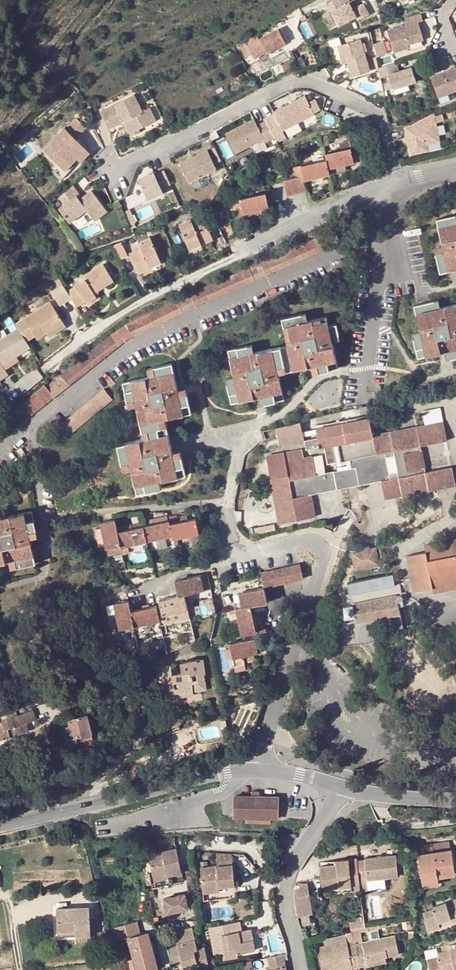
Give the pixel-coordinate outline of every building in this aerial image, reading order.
[(327,3),(338,25),(356,15),(358,19),(368,13),(363,3),(352,8),(348,0),(332,0),(327,3)] [(422,20),(420,13),(403,18),(406,25),(387,31),(394,52),(409,47),(408,44),(423,39),(417,21),(422,20)] [(278,29),(259,39),(256,34),(244,41),(246,44),(239,48),(245,57),(251,53),(254,57),(266,50),(267,52),(285,42),(278,29)] [(371,71),(360,39),(338,46),(342,58),(346,57),(348,62),(352,77),(371,71)] [(387,54),(383,41),(373,44),(378,57),(387,54)] [(397,62),(379,68),(381,77),(390,74),(394,88),(417,80),(413,66),(400,71),(397,62)] [(431,74),(438,93),(455,87),(455,65),(431,74)] [(143,111),(135,95),(100,112),(109,129),(124,122),(126,126),(131,136),(140,131),(139,129),(156,120),(150,108),(143,111)] [(309,103),(305,95),(273,112),(274,114),(266,119),(266,120),(277,140),(285,135),(283,130),(315,114),(314,113),(321,109),(316,99),(309,103)] [(434,115),(423,119),(425,124),(435,121),(436,123),(445,121),(443,113),(434,115)] [(266,120),(257,124),(254,118),(225,134),(235,153),(253,144),(264,138),(266,142),(276,138),(266,120)] [(435,121),(425,124),(423,119),(404,125),(410,155),(429,151),(427,144),(440,141),(436,123),(435,121)] [(64,128),(43,151),(52,159),(58,153),(70,165),(78,157),(92,142),(77,128),(71,134),(64,128)] [(266,142),(264,138),(253,144),(255,148),(266,142)] [(221,144),(228,158),(235,154),(228,140),(221,144)] [(355,163),(350,141),(339,144),(341,150),(326,153),(327,160),(329,169),(340,166),(345,165),(355,163)] [(217,168),(223,165),(216,146),(209,148),(217,168)] [(217,169),(208,150),(179,163),(189,182),(217,169)] [(70,165),(58,153),(52,159),(67,174),(71,170),(78,162),(80,160),(78,157),(70,165)] [(327,160),(300,166),(294,167),(296,178),(304,176),(305,180),(316,178),(323,176),(330,175),(329,169),(327,160)] [(171,184),(164,170),(155,174),(154,172),(138,180),(148,199),(164,192),(162,189),(171,184)] [(296,178),(283,181),(287,196),(307,192),(304,176),(296,178)] [(83,198),(73,185),(70,188),(79,200),(83,198)] [(79,200),(70,188),(59,198),(64,205),(59,209),(69,223),(86,210),(95,221),(108,211),(92,191),(83,198),(79,200)] [(266,193),(240,198),(243,214),(262,210),(269,208),(266,193)] [(243,214),(240,198),(235,200),(238,219),(244,218),(243,214)] [(455,216),(436,220),(442,246),(444,252),(436,253),(440,272),(455,269),(455,217),(455,216)] [(193,225),(191,219),(178,225),(190,250),(213,239),(205,220),(193,225)] [(162,263),(150,237),(138,243),(141,249),(129,254),(138,273),(162,263)] [(128,256),(122,242),(111,246),(120,260),(128,256)] [(114,281),(103,264),(83,277),(85,280),(66,292),(71,299),(76,307),(85,302),(86,303),(96,297),(94,293),(114,281)] [(66,292),(62,285),(51,292),(60,306),(71,299),(66,292)] [(196,306),(190,293),(177,300),(126,325),(119,330),(116,332),(112,335),(46,386),(55,397),(120,346),(123,343),(126,340),(132,337),(183,312),(196,306)] [(63,322),(50,302),(16,325),(18,329),(26,341),(35,335),(37,339),(46,333),(63,322)] [(441,308),(435,309),(434,302),(414,306),(420,332),(421,337),(414,339),(418,358),(444,352),(450,351),(451,359),(455,358),(455,305),(441,308)] [(329,326),(327,317),(308,321),(303,323),(301,315),(282,319),(288,346),(289,351),(282,353),(285,366),(286,372),(317,365),(318,372),(338,368),(332,342),(331,337),(339,335),(336,324),(329,326)] [(66,326),(63,322),(46,333),(49,337),(66,326)] [(18,329),(0,340),(0,380),(8,374),(5,369),(2,365),(17,356),(30,347),(26,341),(18,329)] [(254,353),(249,354),(247,346),(228,351),(235,382),(227,384),(232,403),(258,398),(263,396),(265,404),(275,401),(274,394),(283,392),(278,373),(277,367),(285,366),(282,353),(280,347),(254,353)] [(19,360),(17,356),(2,365),(5,369),(19,360)] [(142,432),(162,427),(159,420),(165,419),(191,413),(187,393),(179,395),(178,390),(172,364),(153,368),(154,376),(149,377),(123,383),(127,402),(135,401),(142,432)] [(46,386),(45,385),(4,418),(13,430),(55,397),(46,386)] [(113,399),(104,388),(54,430),(63,440),(113,399)] [(173,452),(167,426),(162,427),(142,432),(144,439),(117,445),(122,464),(129,462),(131,468),(137,494),(155,490),(154,482),(186,474),(181,456),(174,458),(173,452)] [(326,473),(322,455),(313,456),(316,475),(326,473)] [(10,561),(15,560),(16,567),(36,563),(30,537),(29,532),(37,530),(32,511),(6,517),(0,518),(0,516),(0,563),(10,561)] [(188,520),(178,522),(177,518),(177,515),(168,517),(169,520),(172,536),(173,539),(199,533),(196,518),(188,520)] [(167,516),(150,520),(151,525),(168,521),(167,516)] [(117,528),(115,519),(100,523),(101,528),(105,545),(106,548),(121,545),(117,528)] [(151,525),(144,526),(147,541),(172,536),(169,520),(168,521),(151,525)] [(274,523),(254,527),(256,534),(275,530),(274,523)] [(142,526),(130,529),(129,525),(117,528),(121,545),(121,547),(128,545),(147,541),(144,526),(142,526)] [(105,545),(101,528),(95,529),(99,546),(105,545)] [(424,544),(427,560),(455,555),(455,538),(424,544)] [(121,545),(106,548),(107,555),(122,551),(121,547),(121,545)] [(130,552),(128,545),(121,547),(122,551),(123,554),(130,552)] [(353,568),(378,567),(377,547),(352,549),(353,568)] [(300,563),(260,572),(264,587),(304,579),(300,563)] [(208,573),(175,581),(178,596),(185,594),(204,590),(205,591),(211,589),(208,573)] [(349,593),(342,594),(344,605),(345,617),(346,622),(392,614),(394,629),(403,627),(398,601),(397,595),(393,573),(347,582),(349,593)] [(221,593),(218,579),(212,580),(215,594),(221,593)] [(264,587),(238,593),(241,609),(251,606),(268,603),(264,587)] [(188,610),(185,594),(178,596),(159,600),(162,615),(188,610)] [(131,611),(128,601),(113,604),(119,630),(134,626),(131,611)] [(160,621),(156,606),(131,611),(134,626),(160,621)] [(256,632),(251,606),(241,609),(236,610),(236,613),(241,635),(256,632)] [(177,612),(162,615),(164,621),(178,618),(177,612)] [(264,638),(256,640),(255,637),(242,640),(230,643),(231,648),(233,657),(235,671),(246,668),(243,656),(258,652),(258,648),(265,646),(264,638)] [(205,689),(201,659),(181,662),(182,673),(172,675),(170,665),(157,667),(161,691),(173,690),(174,694),(205,689)] [(173,690),(161,691),(162,699),(194,694),(193,691),(174,694),(173,690)] [(18,715),(16,711),(7,714),(9,718),(2,721),(4,727),(0,728),(0,740),(11,737),(10,736),(16,734),(16,735),(29,731),(26,723),(36,719),(33,710),(18,715)] [(87,714),(68,719),(70,726),(64,727),(68,743),(93,736),(87,714)] [(162,720),(168,734),(180,730),(174,715),(162,720)] [(292,721),(285,719),(282,731),(288,733),(292,721)] [(279,797),(259,797),(259,791),(252,791),(252,796),(234,796),(233,816),(246,816),(246,822),(271,822),(271,817),(278,818),(279,797)] [(450,843),(439,844),(440,851),(451,850),(450,843)] [(439,844),(422,847),(423,854),(440,851),(439,844)] [(148,854),(153,875),(167,872),(168,876),(182,873),(181,867),(176,848),(148,854)] [(423,854),(418,855),(422,879),(438,876),(455,874),(452,850),(451,850),(423,854)] [(216,892),(215,887),(219,887),(234,885),(232,854),(216,853),(218,866),(201,868),(203,893),(216,892)] [(377,858),(365,859),(366,870),(358,870),(360,885),(367,885),(385,883),(384,878),(398,876),(396,856),(381,857),(377,858)] [(357,859),(336,861),(336,865),(320,866),(322,889),(330,888),(360,885),(358,870),(357,859)] [(169,878),(168,876),(167,872),(153,875),(155,881),(169,878)] [(438,876),(422,879),(423,887),(439,884),(438,876)] [(312,913),(307,884),(300,885),(300,890),(296,890),(295,904),(297,916),(312,913)] [(185,893),(164,898),(167,913),(188,908),(185,893)] [(433,907),(434,909),(423,912),(429,930),(440,927),(440,926),(439,922),(451,919),(452,922),(455,921),(455,899),(433,907)] [(90,907),(57,908),(58,936),(91,935),(91,933),(91,924),(90,907)] [(364,919),(350,922),(351,930),(360,928),(365,927),(364,919)] [(242,930),(241,921),(209,927),(215,954),(224,952),(224,949),(235,947),(237,954),(256,950),(252,932),(245,934),(244,930),(242,930)] [(149,932),(140,935),(136,922),(114,927),(117,941),(128,937),(134,956),(131,957),(134,969),(148,969),(158,967),(149,932)] [(197,948),(193,928),(174,932),(177,944),(169,945),(173,965),(182,962),(183,965),(196,962),(198,968),(198,969),(209,967),(208,959),(205,947),(197,948)] [(396,935),(363,942),(360,928),(351,930),(352,932),(356,954),(359,967),(367,965),(367,960),(385,956),(399,953),(396,935)] [(352,932),(345,933),(346,935),(347,942),(317,948),(322,969),(334,968),(351,964),(352,968),(359,967),(356,954),(352,932)] [(442,946),(443,952),(438,953),(438,957),(427,960),(430,969),(455,969),(455,943),(442,946)] [(237,954),(235,947),(224,949),(225,956),(237,954)] [(286,967),(284,960),(283,954),(268,957),(270,969),(268,969),(286,969),(286,967)] [(385,956),(367,960),(367,965),(368,967),(386,963),(385,956)] [(216,966),(214,958),(208,959),(209,967),(210,968),(216,966)] [(183,965),(184,969),(189,969),(198,968),(196,962),(183,965)]
